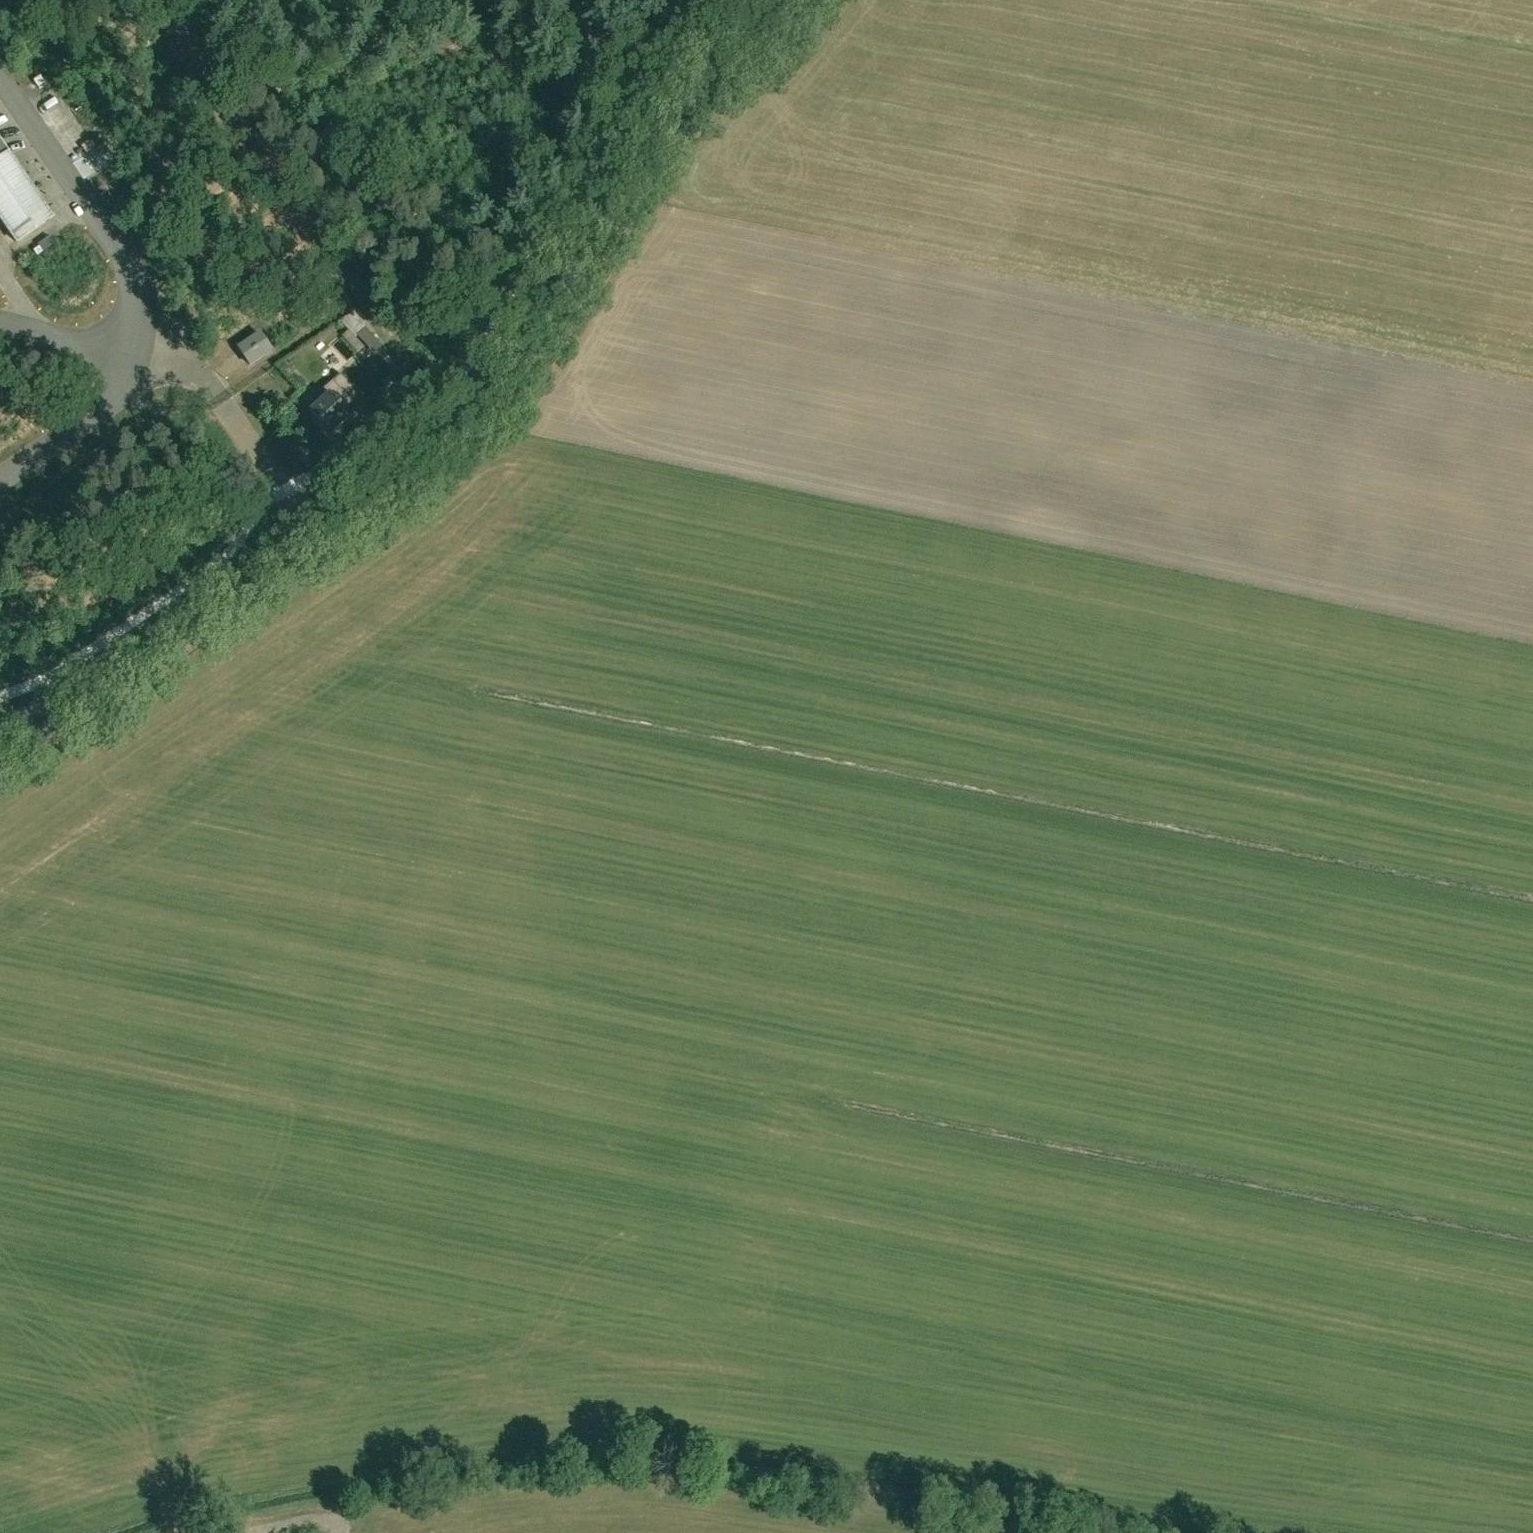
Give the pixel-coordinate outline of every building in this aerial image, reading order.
[(75,150),(85,147),(81,132),(71,135),(75,150)] [(17,242),(52,218),(0,142),(0,218),(17,242)] [(260,333),(238,348),(249,365),(271,350),(260,333)] [(354,356),(347,362),(360,376),(367,370),(354,356)] [(350,417),(343,408),(361,394),(342,373),(320,393),(323,397),(309,409),(331,435),(350,417)]
